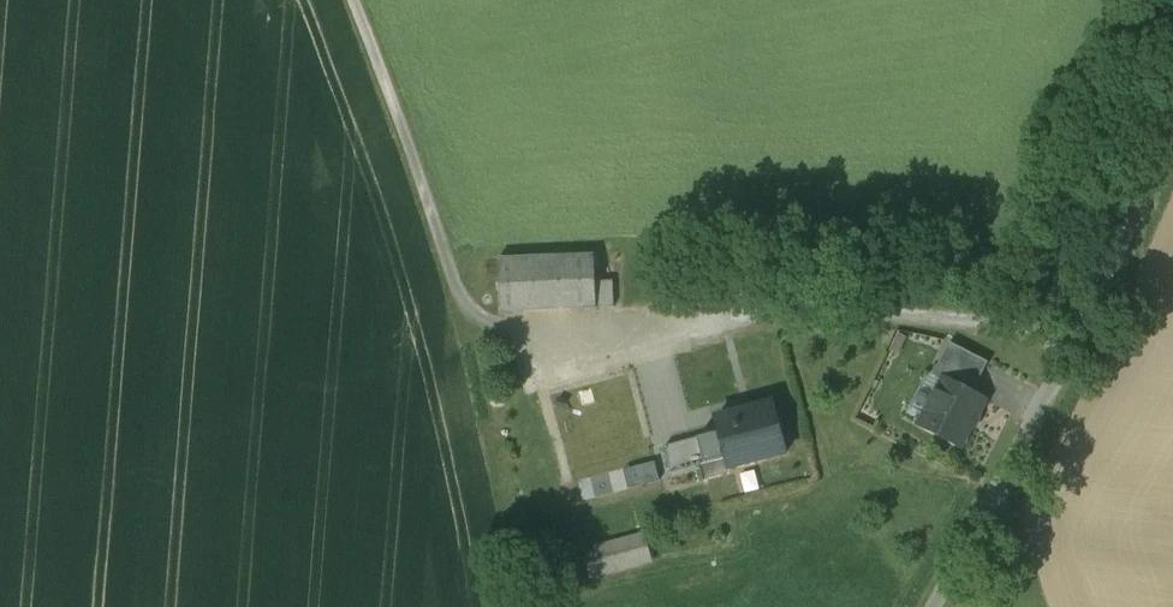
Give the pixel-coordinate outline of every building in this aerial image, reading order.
[(595,256),(499,260),(501,312),(597,308),(595,256)] [(994,365),(949,343),(931,378),(940,382),(917,428),(967,454),(996,397),(981,390),(994,365)] [(706,482),(701,466),(694,440),(672,357),(541,392),(574,517),(618,505),(604,452),(638,443),(640,450),(612,458),(624,503),(706,482)] [(720,433),(694,440),(701,466),(727,459),(729,469),(787,453),(774,404),(717,420),(720,433)] [(645,535),(584,551),(591,577),(653,561),(645,535)]
